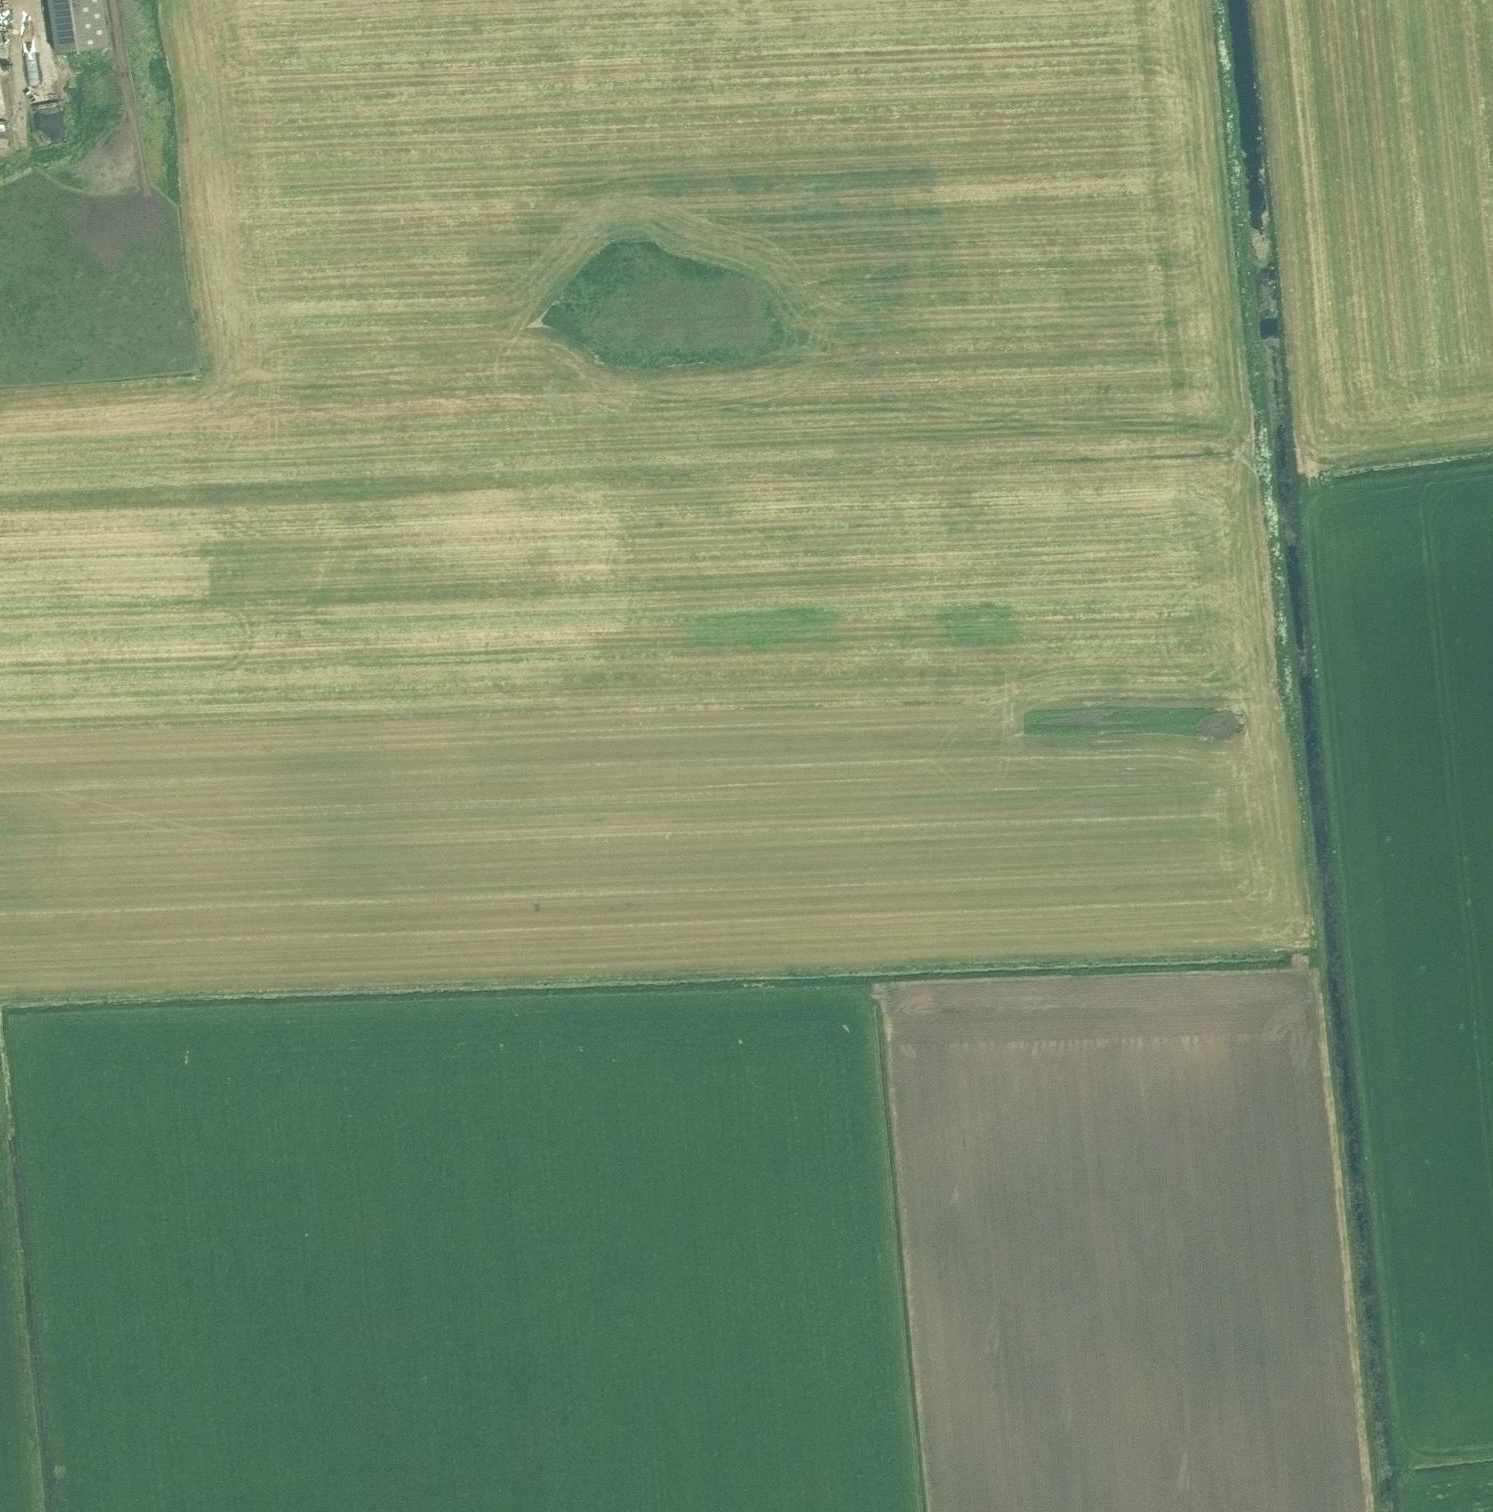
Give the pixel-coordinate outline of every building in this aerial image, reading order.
[(54,52),(106,45),(100,0),(47,0),(54,52)]
